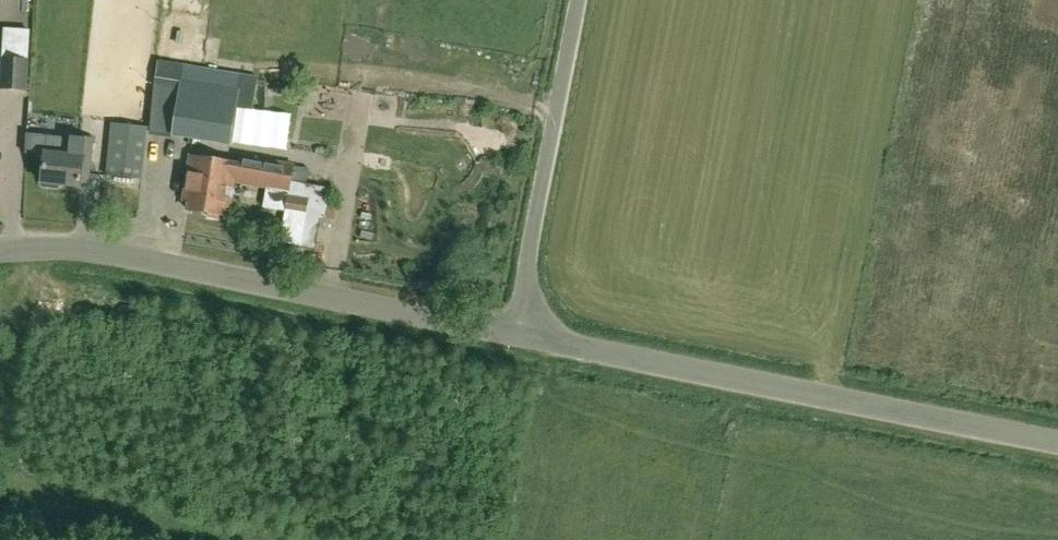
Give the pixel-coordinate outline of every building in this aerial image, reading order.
[(2,57),(0,83),(0,88),(28,90),(29,59),(30,30),(4,28),(2,57)] [(85,41),(84,52),(116,55),(117,43),(85,41)] [(120,118),(150,116),(148,60),(118,61),(120,118)] [(230,143),(238,90),(241,73),(184,64),(173,134),(230,143)] [(142,181),(148,128),(111,124),(106,177),(142,181)] [(26,139),(25,152),(43,154),(41,179),(43,180),(43,184),(57,185),(58,181),(80,184),(81,174),(87,174),(91,138),(71,136),(70,144),(26,139)] [(191,156),(185,196),(190,197),(188,209),(209,212),(209,215),(219,217),(219,214),(223,214),(225,206),(230,207),(234,180),(289,190),(289,189),(290,187),(294,164),(241,155),(240,164),(191,156)] [(258,202),(278,205),(281,190),(260,187),(258,202)] [(289,190),(286,207),(308,211),(311,191),(290,187),(289,189),(289,190)]
